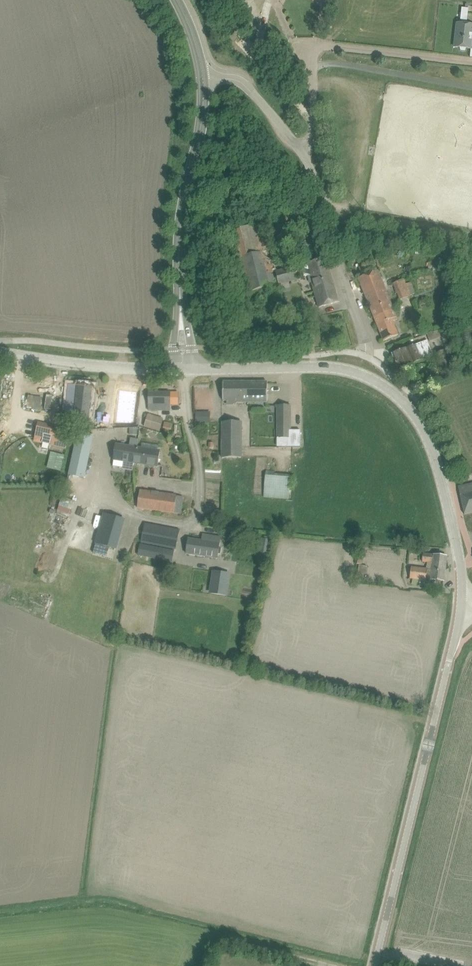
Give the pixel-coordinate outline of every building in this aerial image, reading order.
[(455,47),(460,48),(461,50),(465,50),(466,48),(471,49),(471,46),(471,25),(457,24),(455,47)] [(291,184),(293,194),(300,193),(299,183),(291,184)] [(228,232),(236,265),(271,256),(263,223),(228,232)] [(322,236),(313,238),(304,241),(308,252),(325,247),(322,236)] [(271,256),(236,265),(244,294),(279,285),(275,271),(271,256)] [(312,283),(316,298),(319,308),(338,302),(326,259),(301,266),(304,276),(311,274),(313,282),(312,283)] [(433,262),(433,271),(453,270),(453,262),(433,262)] [(296,266),(275,271),(279,285),(300,280),(296,266)] [(363,277),(358,279),(377,324),(386,320),(383,314),(389,312),(389,311),(392,310),(377,271),(374,272),(368,275),(363,277)] [(393,284),(398,295),(400,300),(416,294),(411,282),(406,284),(404,279),(393,284)] [(386,320),(377,324),(383,341),(393,337),(398,336),(392,322),(396,320),(392,310),(389,311),(389,312),(383,314),(386,320)] [(427,334),(429,342),(441,337),(438,330),(427,334)] [(394,360),(395,363),(425,351),(421,343),(392,354),(394,360)] [(446,350),(435,354),(441,369),(452,365),(446,350)] [(425,351),(395,363),(399,372),(406,369),(409,375),(409,374),(409,373),(415,371),(413,366),(414,366),(413,364),(427,358),(425,351)] [(223,382),(223,401),(227,401),(227,405),(234,405),(234,404),(242,404),(242,402),(267,402),(267,382),(223,382)] [(68,385),(66,411),(75,412),(74,420),(90,422),(92,410),(91,410),(91,411),(89,411),(90,404),(92,404),(94,387),(75,385),(75,386),(77,386),(77,390),(69,389),(69,385),(70,386),(70,385),(68,385)] [(120,390),(117,420),(132,422),(135,392),(120,390)] [(148,392),(148,404),(178,405),(178,393),(148,392)] [(290,406),(278,406),(278,431),(278,438),(284,438),(284,447),(294,447),(300,447),(300,430),(290,430),(290,406)] [(148,415),(144,427),(160,431),(163,420),(148,415)] [(221,422),(221,458),(242,458),(242,422),(221,422)] [(38,423),(34,441),(66,448),(69,434),(63,429),(38,423)] [(78,432),(69,475),(84,479),(94,435),(78,432)] [(124,462),(135,463),(138,448),(139,442),(131,440),(130,447),(116,445),(112,466),(123,468),(124,462)] [(138,448),(135,463),(157,467),(160,451),(159,451),(159,447),(143,445),(142,449),(138,448)] [(265,470),(264,498),(273,498),(275,474),(275,471),(265,470)] [(468,485),(458,487),(464,514),(471,512),(471,484),(468,485)] [(140,491),(138,508),(168,512),(170,496),(159,494),(158,492),(152,492),(152,493),(140,491)] [(96,543),(115,548),(123,519),(104,514),(96,543)] [(145,523),(141,542),(176,549),(180,530),(145,523)] [(221,547),(219,547),(221,537),(210,536),(209,542),(189,539),(187,554),(218,558),(218,554),(220,554),(221,547)] [(262,539),(261,547),(269,548),(270,540),(262,539)] [(176,549),(141,542),(141,544),(140,544),(137,558),(172,564),(174,550),(175,551),(176,549)] [(426,579),(434,580),(444,581),(447,556),(423,554),(422,562),(432,563),(431,571),(411,568),(410,579),(412,579),(425,581),(426,579)] [(357,577),(366,579),(367,567),(358,565),(357,577)] [(346,581),(354,581),(354,569),(347,568),(346,581)] [(216,593),(225,594),(228,575),(214,572),(212,583),(217,584),(216,593)]
